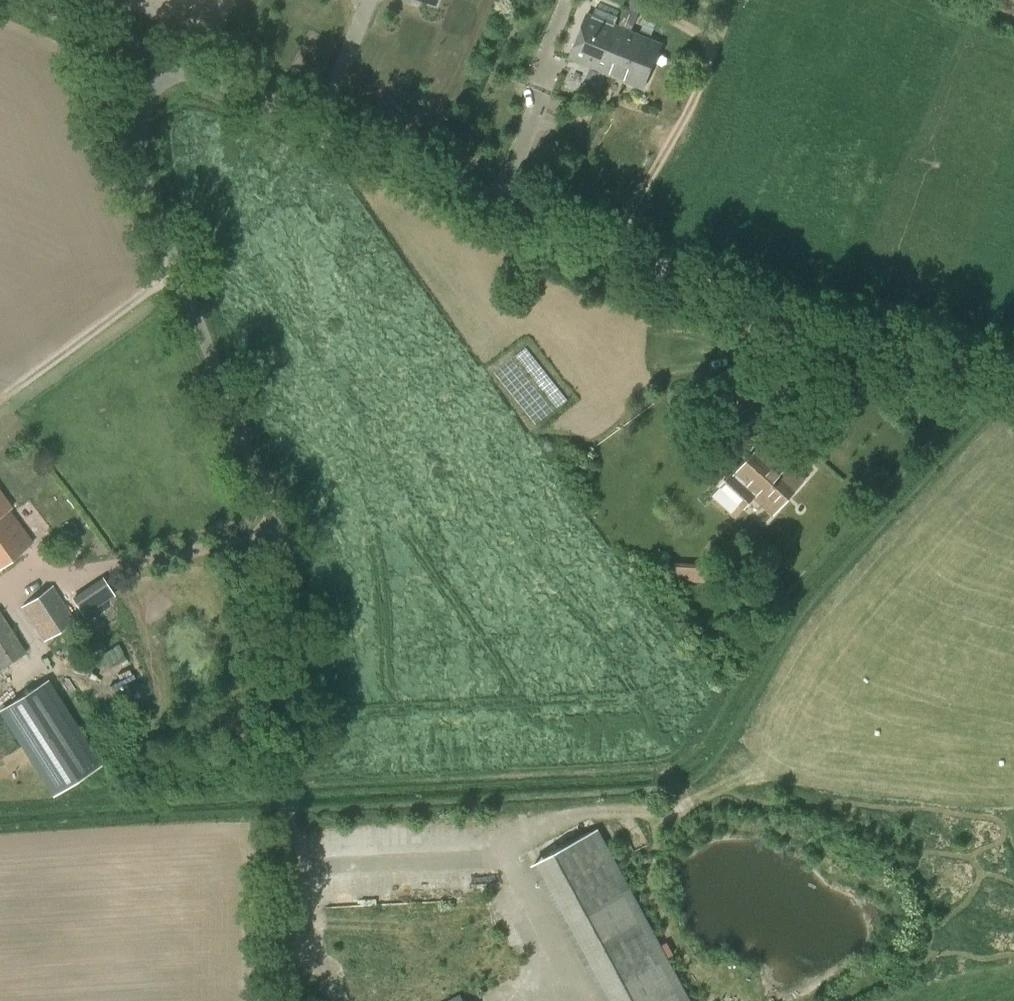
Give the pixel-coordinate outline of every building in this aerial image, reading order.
[(618,27),(618,26),(610,45),(617,48),(613,57),(617,58),(610,75),(643,88),(661,45),(631,32),(639,12),(627,7),(618,27)] [(571,58),(610,75),(617,58),(613,57),(617,48),(610,45),(618,26),(616,26),(619,18),(597,9),(594,17),(589,14),(571,58)] [(774,512),(803,481),(764,444),(734,476),(752,492),(752,493),(774,512)] [(752,492),(734,476),(732,474),(721,485),(741,504),(752,493),(752,492)] [(32,543),(7,510),(11,507),(0,492),(0,566),(32,543)] [(708,564),(699,563),(698,581),(707,582),(708,564)] [(75,599),(86,616),(116,596),(105,579),(75,599)] [(44,641),(75,620),(52,586),(22,607),(44,641)] [(25,653),(0,614),(0,669),(25,653)] [(44,682),(3,708),(57,793),(98,767),(44,682)] [(534,864),(607,1000),(690,1000),(598,829),(534,864)] [(674,954),(667,941),(661,945),(667,957),(674,954)]
